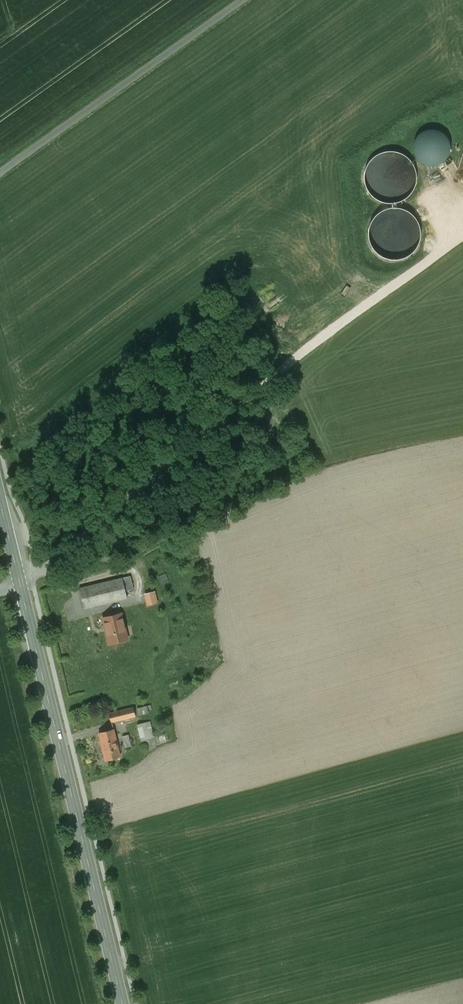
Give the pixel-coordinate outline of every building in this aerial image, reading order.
[(428,166),(434,166),(440,164),(445,161),(448,156),(450,150),(450,144),(448,139),(445,135),(440,131),(435,129),(429,129),(424,131),(419,134),(415,139),(413,144),(413,150),(415,156),(418,161),(423,164),(428,166)] [(368,191),(373,197),(379,201),(385,203),(392,203),(399,202),(405,198),(410,194),(414,188),(416,180),(416,172),(413,165),(408,159),(402,154),(394,152),(386,152),(379,154),(372,159),(368,164),(365,171),(364,178),(365,185),(368,191)] [(373,249),(377,254),(384,258),(392,260),(399,260),(406,257),(413,252),(417,246),(420,239),(420,231),(418,224),(414,218),(408,212),(401,209),(394,208),(386,210),(379,213),(374,218),(370,224),(369,230),(368,237),(370,243),(373,249)] [(130,576),(122,578),(125,590),(133,588),(130,576)] [(122,578),(80,588),(79,588),(84,608),(127,598),(125,590),(122,578)] [(154,592),(145,594),(148,606),(156,603),(154,592)] [(121,614),(103,618),(109,643),(127,638),(121,614)] [(147,706),(137,708),(139,715),(148,712),(147,706)] [(133,708),(109,713),(111,722),(135,716),(133,708)] [(149,721),(137,724),(140,740),(150,738),(149,732),(152,731),(149,721)] [(114,729),(99,733),(105,760),(120,757),(114,729)] [(128,734),(122,736),(125,747),(131,746),(128,734)]
